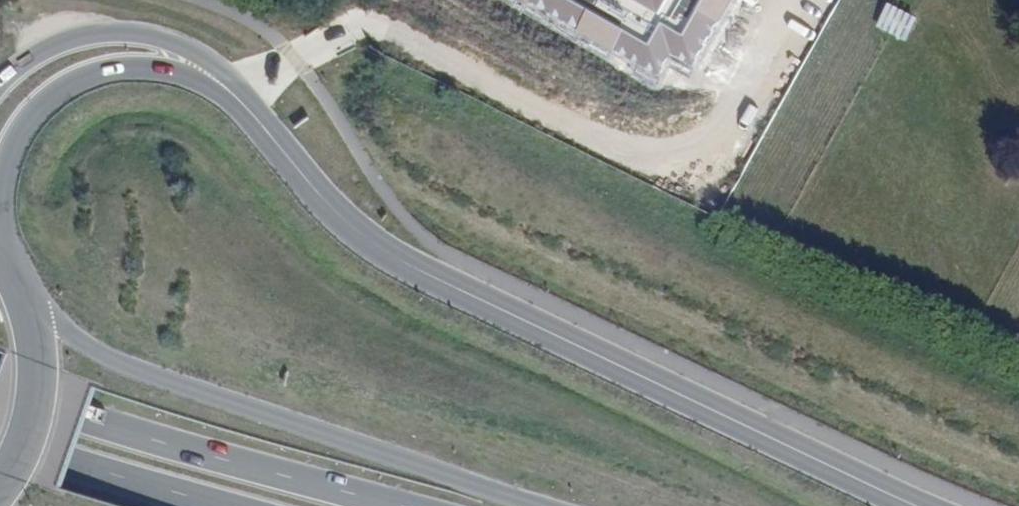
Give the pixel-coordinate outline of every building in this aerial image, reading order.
[(661,79),(674,55),(696,67),(734,0),(520,0),(661,79)] [(919,17),(892,4),(881,26),(908,40),(919,17)]
